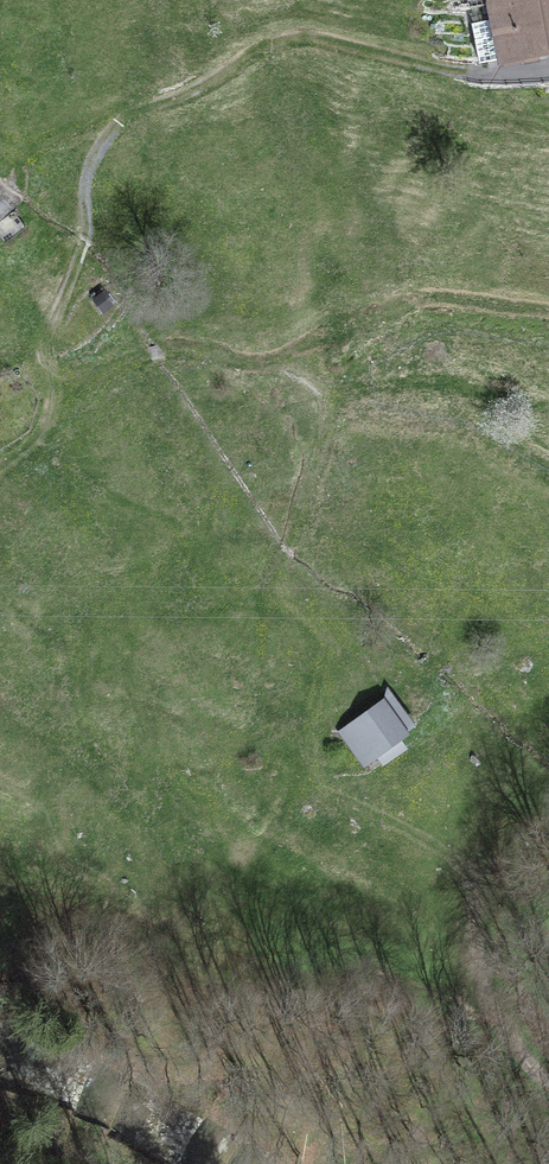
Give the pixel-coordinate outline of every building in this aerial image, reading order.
[(473,23),(480,62),(504,58),(505,66),(541,59),(539,51),(548,49),(548,0),(492,0),(495,18),(473,23)] [(103,291),(94,298),(103,309),(112,302),(103,291)] [(385,762),(406,746),(399,737),(406,732),(384,702),(342,733),(365,762),(378,753),(385,762)]
